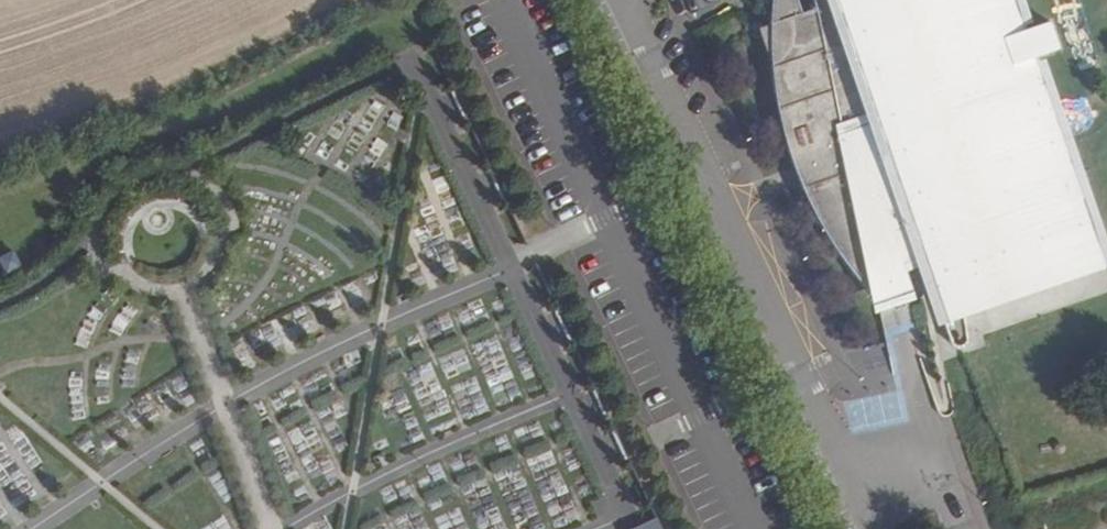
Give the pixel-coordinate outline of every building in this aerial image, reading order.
[(815,6),(800,11),(796,0),(771,0),(770,9),(769,40),(771,71),(775,100),(782,131),(793,167),(796,175),(800,184),(816,219),(830,243),(847,266),(877,302),(870,279),(880,276),(899,270),(909,267),(924,262),(949,339),(952,346),(955,349),(959,349),(963,348),(966,345),(967,339),(965,328),(959,287),(987,282),(1013,275),(1039,264),(1061,254),(1094,236),(1033,57),(1063,47),(1053,21),(1024,30),(1014,0),(813,0),(815,6)] [(5,273),(21,267),(14,250),(0,255),(0,260),(5,273)] [(880,276),(870,279),(877,302),(906,292),(899,270),(880,276)]
